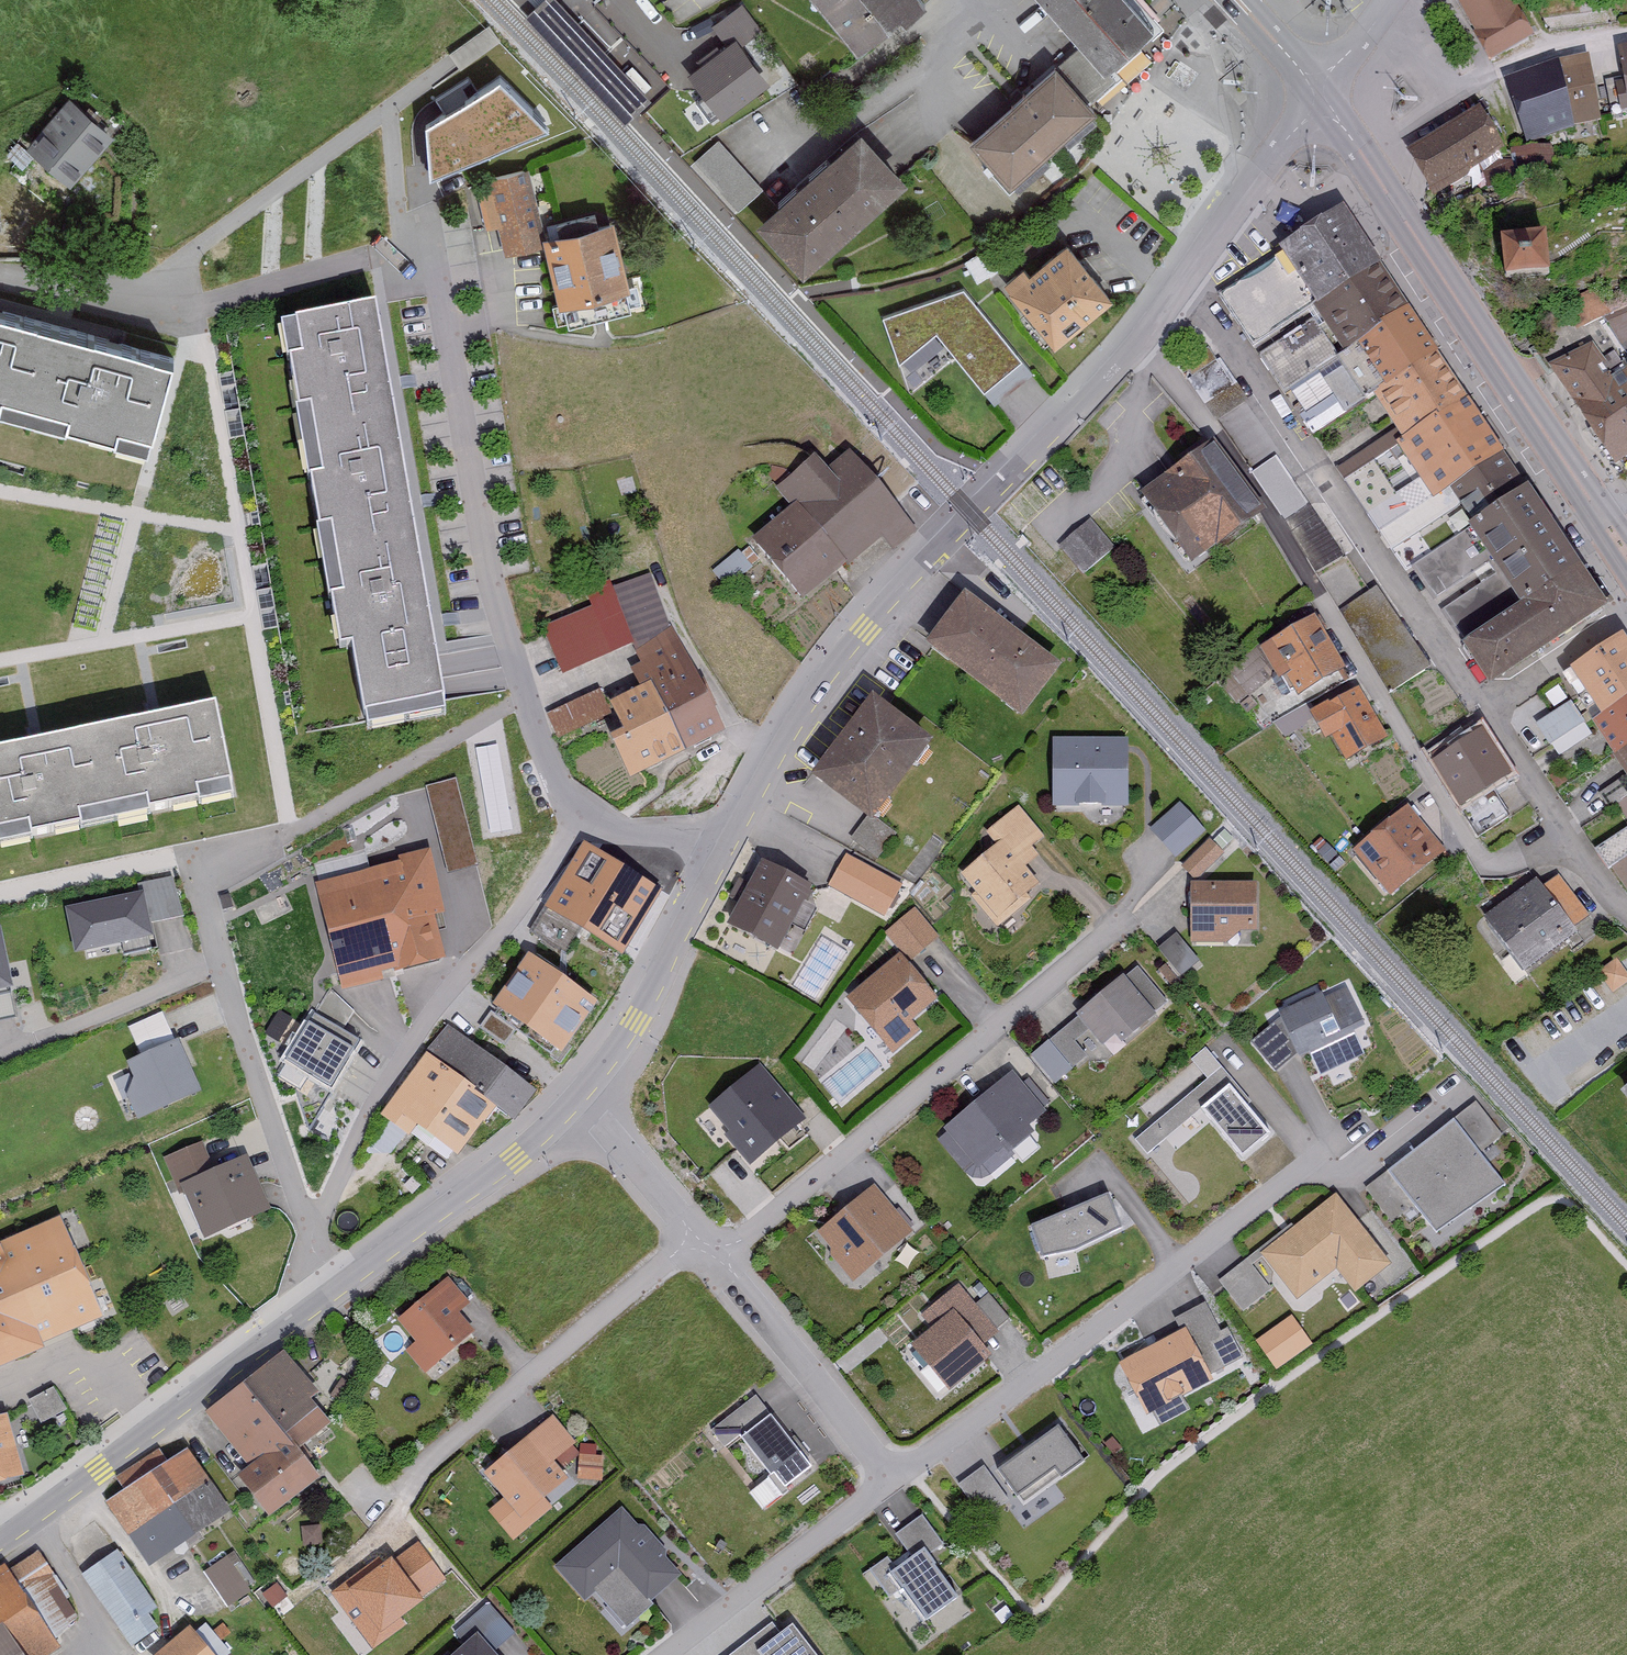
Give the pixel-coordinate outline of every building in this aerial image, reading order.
[(555,0),(545,0),(526,18),(626,126),(651,103),(555,0)] [(930,0),(826,0),(867,48),(905,15),(911,21),(932,3),(930,0)] [(1116,74),(1166,29),(1139,0),(1048,0),(1088,43),(1116,74)] [(1513,0),(1458,0),(1488,58),(1532,35),(1513,0)] [(755,27),(741,8),(710,30),(724,49),(755,27)] [(721,119),(772,83),(742,41),(692,76),(707,98),(697,106),(708,123),(718,116),(721,119)] [(1088,43),(1062,67),(1097,106),(1123,82),(1116,74),(1088,43)] [(1560,66),(1579,129),(1602,126),(1593,61),(1560,66)] [(1560,66),(1510,82),(1530,147),(1580,132),(1579,129),(1560,66)] [(1097,106),(1062,67),(974,147),(1013,191),(1101,110),(1097,106)] [(430,175),(549,126),(501,76),(427,122),(430,175)] [(117,137),(73,99),(33,145),(77,183),(117,137)] [(1508,154),(1481,111),(1414,153),(1442,197),(1508,154)] [(913,185),(867,133),(764,224),(810,276),(913,185)] [(758,193),(717,146),(693,166),(735,213),(758,193)] [(541,243),(523,171),(490,180),(494,194),(481,197),(488,225),(503,222),(510,251),(541,243)] [(1318,316),(1386,272),(1389,270),(1350,210),(1284,252),(1287,256),(1223,297),(1255,347),(1314,309),(1318,316)] [(613,225),(550,239),(569,325),(632,311),(613,225)] [(1566,233),(1524,235),(1526,270),(1568,267),(1566,233)] [(1118,302),(1072,245),(1034,276),(1028,268),(1008,284),(1061,349),(1118,302)] [(1344,356),(1412,313),(1386,272),(1318,316),(1344,356)] [(963,290),(883,319),(900,365),(937,335),(995,407),(1033,376),(963,290)] [(376,309),(295,323),(363,723),(444,709),(376,309)] [(0,310),(0,397),(153,439),(175,359),(0,310)] [(1407,443),(1473,400),(1416,311),(1412,313),(1344,356),(1340,359),(1368,403),(1377,397),(1407,443)] [(1336,363),(1311,325),(1259,358),(1284,397),(1336,363)] [(1619,463),(1626,458),(1626,371),(1615,378),(1593,342),(1557,365),(1619,463)] [(1469,509),(1522,475),(1473,400),(1407,443),(1441,494),(1454,486),(1469,509)] [(1258,521),(1208,451),(1144,497),(1195,567),(1258,521)] [(832,473),(818,457),(796,476),(816,499),(761,546),(803,595),(877,531),(892,548),(915,527),(853,455),(832,473)] [(1343,557),(1310,507),(1276,462),(1253,477),(1286,522),(1320,573),(1343,557)] [(1538,486),(1475,528),(1528,608),(1468,648),(1495,688),(1619,606),(1538,486)] [(1112,549),(1088,523),(1063,546),(1086,572),(1112,549)] [(1481,572),(1458,539),(1414,570),(1436,602),(1481,572)] [(730,735),(671,631),(651,576),(615,591),(612,583),(586,594),(593,610),(545,630),(564,676),(632,647),(636,655),(642,667),(633,671),(642,689),(614,702),(629,732),(615,738),(636,781),(730,735)] [(1429,672),(1379,590),(1341,613),(1390,695),(1429,672)] [(1068,666),(971,598),(935,649),(1031,717),(1068,666)] [(1292,677),(1304,698),(1351,671),(1320,617),(1263,650),(1282,683),(1292,677)] [(1626,704),(1626,638),(1577,670),(1607,717),(1626,704)] [(1389,741),(1360,689),(1314,716),(1330,744),(1335,741),(1348,764),(1389,741)] [(0,748),(0,831),(233,783),(216,704),(0,748)] [(1594,737),(1574,704),(1538,725),(1559,759),(1594,737)] [(1626,752),(1626,704),(1607,717),(1596,725),(1617,758),(1626,752)] [(927,743),(874,706),(823,778),(875,816),(927,743)] [(1511,774),(1486,734),(1435,766),(1460,805),(1511,774)] [(476,744),(492,830),(518,825),(502,739),(476,744)] [(1125,745),(1060,746),(1061,804),(1126,803),(1125,745)] [(1617,758),(1626,773),(1626,752),(1617,758)] [(1204,834),(1179,807),(1150,833),(1174,860),(1204,834)] [(987,835),(997,848),(961,878),(976,896),(972,900),(998,931),(1032,903),(1029,898),(1041,888),(1027,871),(1041,859),(1033,850),(1045,840),(1019,809),(987,835)] [(1447,854),(1412,810),(1357,853),(1392,898),(1447,854)] [(894,837),(868,819),(852,843),(878,861),(894,837)] [(1596,853),(1610,873),(1614,870),(1626,889),(1626,831),(1596,853)] [(1225,855),(1210,842),(1185,870),(1200,883),(1225,855)] [(471,844),(445,850),(450,873),(477,867),(471,844)] [(668,899),(583,845),(542,909),(626,963),(668,899)] [(447,919),(430,852),(398,860),(400,864),(316,885),(343,989),(448,963),(437,921),(447,919)] [(901,888),(849,858),(831,889),(883,919),(901,888)] [(814,889),(764,863),(731,927),(782,953),(814,889)] [(142,898),(72,911),(79,946),(151,933),(149,919),(182,913),(175,875),(139,882),(142,898)] [(1546,890),(1538,880),(1484,923),(1529,978),(1581,936),(1577,930),(1591,918),(1559,879),(1546,890)] [(1260,934),(1260,887),(1195,886),(1194,944),(1237,945),(1237,934),(1260,934)] [(915,912),(888,934),(910,961),(937,939),(915,912)] [(10,990),(0,941),(0,992),(10,990)] [(939,1003),(903,958),(849,1001),(894,1057),(921,1035),(912,1024),(939,1003)] [(599,1001),(531,959),(497,1013),(565,1055),(599,1001)] [(1613,995),(1626,986),(1626,981),(1616,963),(1599,973),(1613,995)] [(1170,1008),(1137,970),(1033,1059),(1055,1085),(1089,1056),(1079,1045),(1092,1033),(1104,1047),(1117,1037),(1125,1047),(1170,1008)] [(1365,1029),(1350,994),(1329,1003),(1326,997),(1283,1015),(1302,1061),(1313,1056),(1322,1077),(1366,1059),(1356,1033),(1365,1029)] [(161,1012),(129,1028),(140,1053),(123,1061),(131,1077),(124,1093),(137,1120),(198,1091),(161,1012)] [(363,1043),(316,1017),(289,1065),(336,1091),(363,1043)] [(1295,1060),(1273,1029),(1253,1044),(1275,1075),(1295,1060)] [(543,1095),(448,1031),(387,1122),(451,1164),(458,1155),(464,1159),(497,1109),(522,1126),(543,1095)] [(783,1096),(758,1069),(709,1113),(730,1136),(725,1140),(752,1170),(803,1123),(780,1099),(783,1096)] [(1250,1104),(1223,1071),(1134,1143),(1146,1157),(1203,1111),(1244,1160),(1273,1136),(1249,1106),(1250,1104)] [(939,1144),(972,1183),(989,1180),(1040,1137),(1033,1128),(1052,1112),(1028,1084),(1025,1087),(1018,1078),(1013,1082),(1010,1079),(946,1132),(949,1136),(939,1144)] [(1507,1139),(1481,1104),(1416,1153),(1410,1145),(1382,1166),(1388,1175),(1367,1190),(1394,1226),(1416,1209),(1436,1236),(1504,1185),(1482,1157),(1507,1139)] [(272,1216),(249,1157),(215,1171),(204,1144),(163,1160),(180,1202),(188,1199),(205,1242),(272,1216)] [(913,1237),(875,1190),(819,1235),(835,1255),(832,1258),(854,1285),(913,1237)] [(1263,1255),(1301,1301),(1337,1272),(1356,1296),(1394,1266),(1338,1196),(1263,1255)] [(1046,1259),(1082,1250),(1124,1233),(1110,1198),(1033,1229),(1046,1259)] [(62,1221),(0,1249),(0,1368),(107,1319),(62,1221)] [(1244,1315),(1273,1291),(1248,1260),(1218,1283),(1244,1315)] [(469,1306),(446,1280),(397,1323),(417,1346),(405,1357),(424,1378),(477,1331),(461,1313),(469,1306)] [(923,1317),(935,1332),(915,1348),(951,1392),(993,1358),(984,1348),(999,1335),(996,1331),(1008,1322),(989,1299),(976,1309),(959,1287),(923,1317)] [(1174,1319),(1182,1333),(1122,1364),(1148,1415),(1213,1381),(1211,1377),(1228,1369),(1213,1339),(1223,1334),(1206,1303),(1174,1319)] [(1300,1310),(1260,1333),(1278,1364),(1318,1340),(1300,1310)] [(319,1397),(284,1354),(206,1416),(249,1470),(240,1477),(273,1518),(323,1479),(300,1449),(331,1425),(313,1402),(319,1397)] [(769,1416),(757,1400),(712,1434),(724,1450),(769,1416)] [(0,1419),(0,1484),(24,1477),(8,1416),(0,1419)] [(816,1470),(776,1417),(744,1441),(774,1481),(779,1478),(789,1491),(816,1470)] [(577,1450),(553,1422),(486,1479),(523,1524),(529,1519),(536,1528),(554,1513),(545,1503),(569,1482),(557,1467),(577,1450)] [(1089,1461),(1066,1428),(999,1474),(1022,1507),(1089,1461)] [(232,1515),(189,1451),(107,1505),(151,1569),(232,1515)] [(603,1461),(582,1459),(580,1487),(601,1488),(603,1461)] [(682,1578),(622,1511),(554,1573),(585,1607),(596,1598),(625,1630),(682,1578)] [(896,1536),(913,1560),(898,1571),(888,1558),(868,1572),(889,1602),(907,1589),(929,1622),(960,1601),(930,1558),(944,1548),(923,1518),(896,1536)] [(445,1584),(418,1546),(396,1562),(394,1559),(376,1572),(372,1566),(332,1595),(373,1654),(409,1628),(403,1620),(426,1603),(424,1600),(445,1584)] [(158,1620),(117,1555),(84,1576),(125,1641),(158,1620)] [(0,1575),(0,1654),(58,1654),(65,1651),(27,1594),(54,1576),(41,1557),(10,1577),(6,1571),(0,1575)] [(248,1592),(227,1558),(202,1574),(223,1607),(248,1592)] [(284,1599),(276,1586),(262,1595),(271,1608),(284,1599)] [(465,1648),(457,1654),(498,1654),(496,1653),(513,1638),(489,1611),(457,1640),(465,1648)] [(773,1625),(736,1654),(814,1654),(792,1629),(783,1637),(773,1625)] [(193,1630),(161,1654),(213,1654),(193,1630)]
